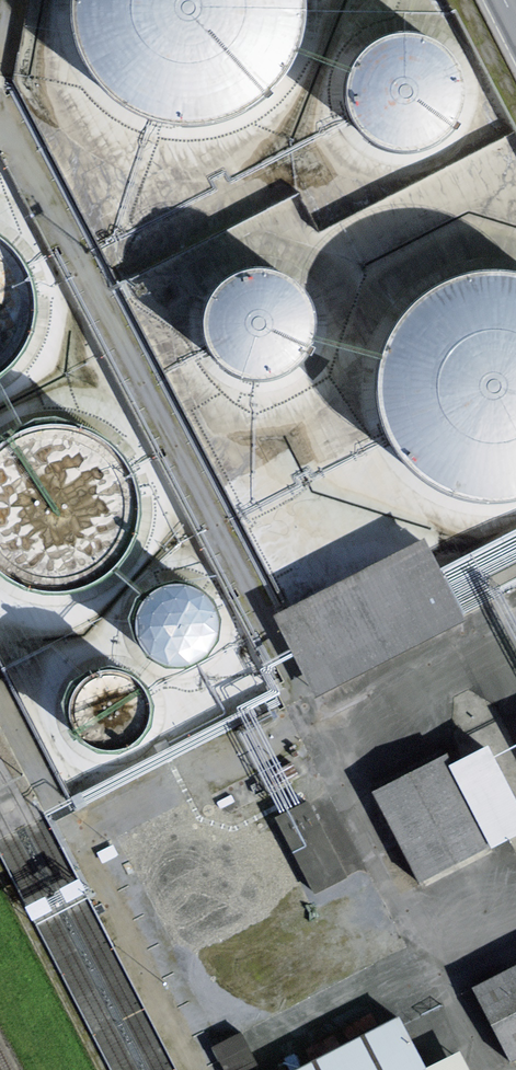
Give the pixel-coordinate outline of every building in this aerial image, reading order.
[(137,114),(161,124),(186,129),(212,128),(237,121),(260,109),(280,92),(296,71),(306,47),(312,22),(311,0),(77,0),(76,3),(77,30),(84,56),(97,79),(115,99),(137,114)] [(359,131),(373,143),(388,150),(405,153),(422,150),(438,142),(450,130),(459,116),(462,99),(460,79),(452,62),(438,48),(421,39),(401,37),(382,41),(367,50),(355,64),(348,80),(346,98),(350,116),(359,131)] [(16,366),(29,348),(38,327),(41,305),(38,283),(30,262),(16,245),(0,231),(0,378),(16,366)] [(218,363),(231,375),(247,382),(264,384),(281,381),(296,373),(309,362),(317,347),(321,330),(319,311),(311,293),(297,279),(279,270),(260,268),(241,272),(225,281),(213,295),(206,311),(205,329),(208,347),(218,363)] [(438,493),(462,503),(488,508),(514,507),(515,506),(515,275),(505,273),(478,273),(452,280),(429,293),(409,310),(393,332),(382,356),(378,382),(379,409),(386,435),(399,458),(417,478),(438,493)] [(16,584),(37,592),(59,595),(82,592),(103,583),(120,570),(134,552),(143,531),(146,509),(143,487),(134,466),(121,448),(104,435),(84,426),(63,422),(41,424),(20,431),(2,443),(0,446),(0,572),(16,584)] [(428,541),(278,615),(319,697),(469,622),(428,541)] [(149,653),(162,662),(177,667),(192,666),(206,659),(217,648),(223,633),(223,618),(218,603),(209,593),(198,586),(185,582),(172,583),(160,588),(149,596),(141,609),(139,625),(141,640),(149,653)] [(87,736),(99,745),(114,750),(130,749),(144,742),(155,731),(161,716),(161,701),(156,686),(147,676),(136,669),(123,665),(110,666),(97,671),(87,679),(79,692),(76,708),(79,723),(87,736)] [(374,793),(422,884),(515,836),(515,789),(492,742),(456,761),(452,753),(374,793)] [(310,799),(277,816),(317,894),(350,876),(310,799)] [(475,987),(514,1063),(515,1062),(515,966),(475,987)] [(298,1069),(474,1069),(463,1049),(428,1067),(402,1016),(298,1069)] [(228,1069),(259,1069),(263,1068),(242,1026),(213,1040),(228,1069)]
